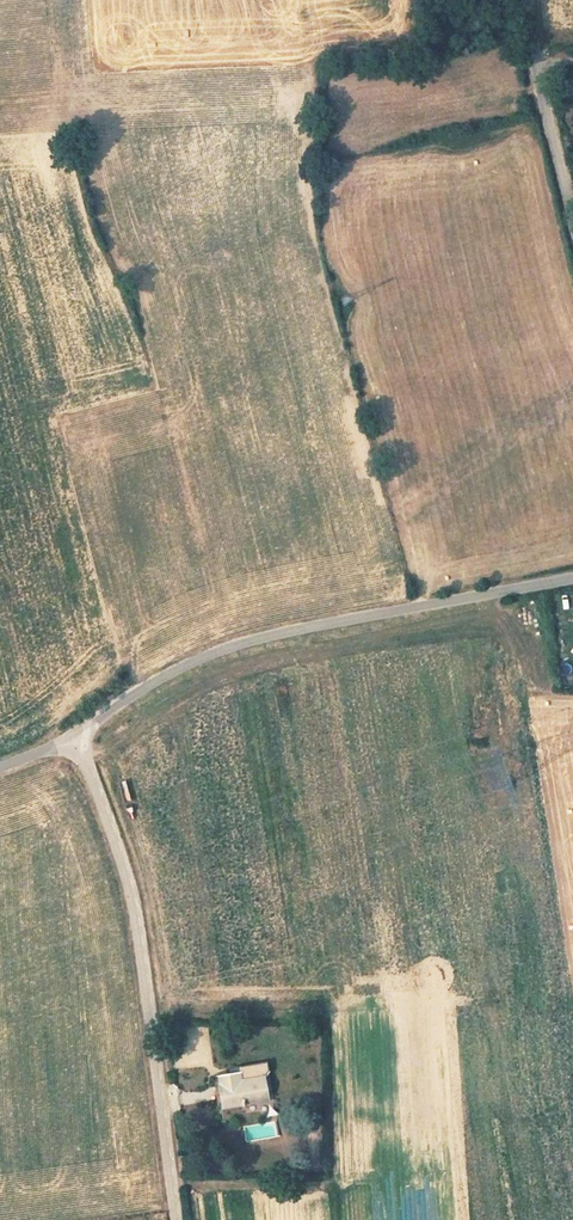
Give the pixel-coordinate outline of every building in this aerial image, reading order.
[(553,629),(568,628),(567,621),(553,622),(553,629)] [(269,1100),(264,1077),(240,1082),(238,1071),(218,1075),(225,1108),(269,1100)] [(205,1092),(186,1093),(186,1102),(205,1101),(205,1092)]
